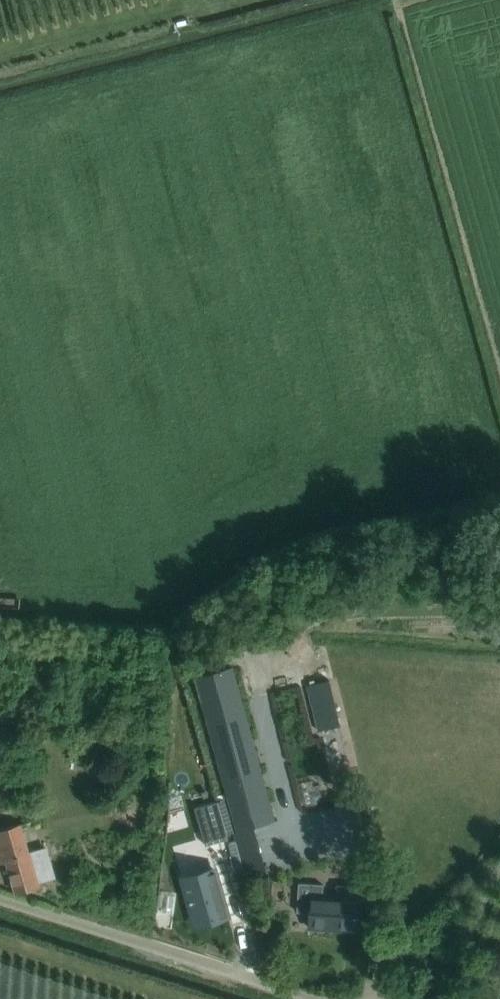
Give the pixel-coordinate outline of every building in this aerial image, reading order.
[(232,666),(193,677),(235,832),(233,833),(240,860),(265,853),(262,841),(256,842),(251,827),(274,821),(232,666)] [(329,680),(305,686),(316,731),(339,726),(329,680)] [(216,801),(193,808),(204,845),(227,839),(216,801)] [(0,832),(0,862),(7,860),(15,892),(36,886),(36,883),(55,878),(46,846),(27,851),(20,826),(7,830),(0,832)] [(214,870),(181,879),(194,923),(227,914),(214,870)] [(298,883),(297,892),(296,912),(309,913),(308,928),(354,931),(356,901),(362,901),(363,887),(335,885),(335,896),(321,895),(322,885),(298,883)]
